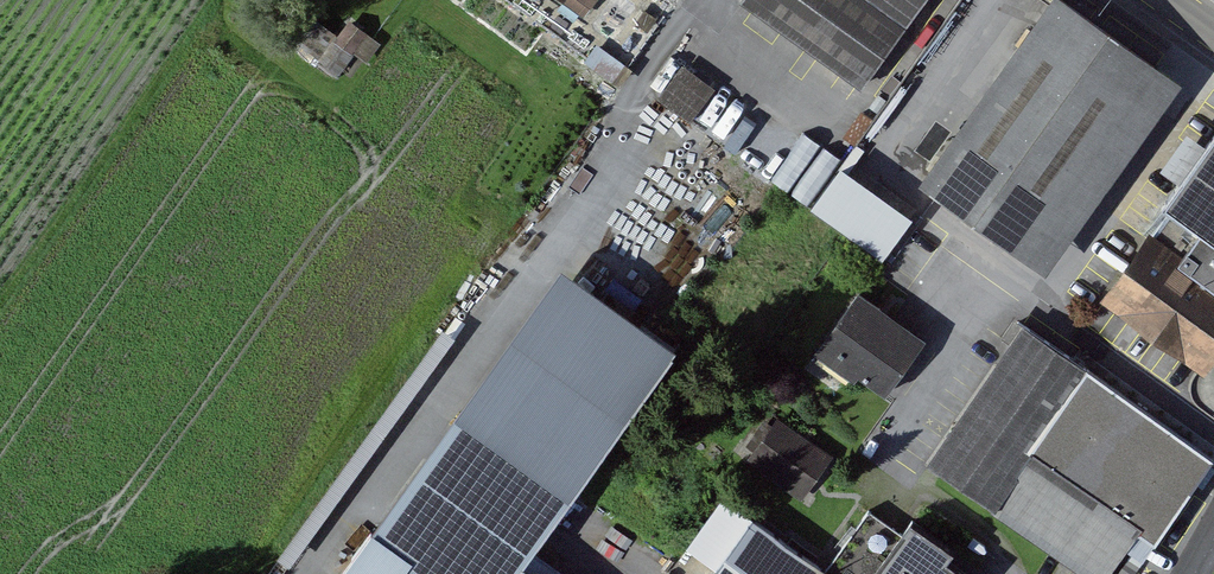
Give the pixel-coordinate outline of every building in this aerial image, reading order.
[(581,21),(552,0),(516,0),(513,4),(565,42),(581,21)] [(586,13),(596,0),(567,0),(586,13)] [(871,81),(932,0),(763,0),(871,81)] [(1043,281),(1181,93),(1055,1),(918,189),(1043,281)] [(306,16),(289,39),(350,82),(377,44),(347,23),(337,38),(306,16)] [(713,89),(681,66),(657,99),(689,122),(713,89)] [(1102,298),(1205,372),(1213,360),(1213,143),(1102,298)] [(911,221),(843,172),(815,211),(883,260),(911,221)] [(552,273),(450,415),(560,493),(662,350),(552,273)] [(885,410),(928,348),(859,300),(816,362),(885,410)] [(1031,330),(932,465),(1081,573),(1128,573),(1211,461),(1031,330)] [(791,414),(736,485),(769,511),(720,573),(984,573),(923,527),(913,540),(875,511),(838,558),(794,524),(846,456),(791,414)] [(560,493),(450,415),(341,573),(521,573),(510,567),(560,493)]
